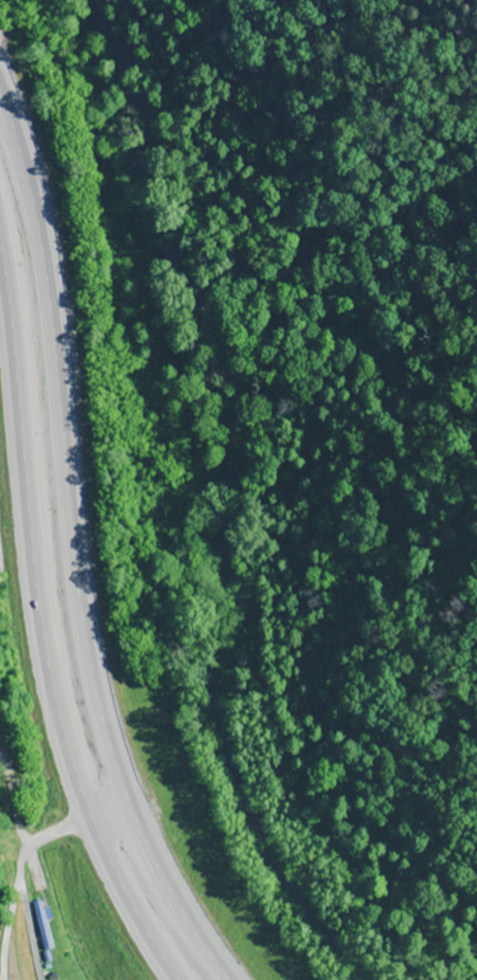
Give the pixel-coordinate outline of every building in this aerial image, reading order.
[(34,902),(42,951),(52,949),(45,901),(34,902)]
